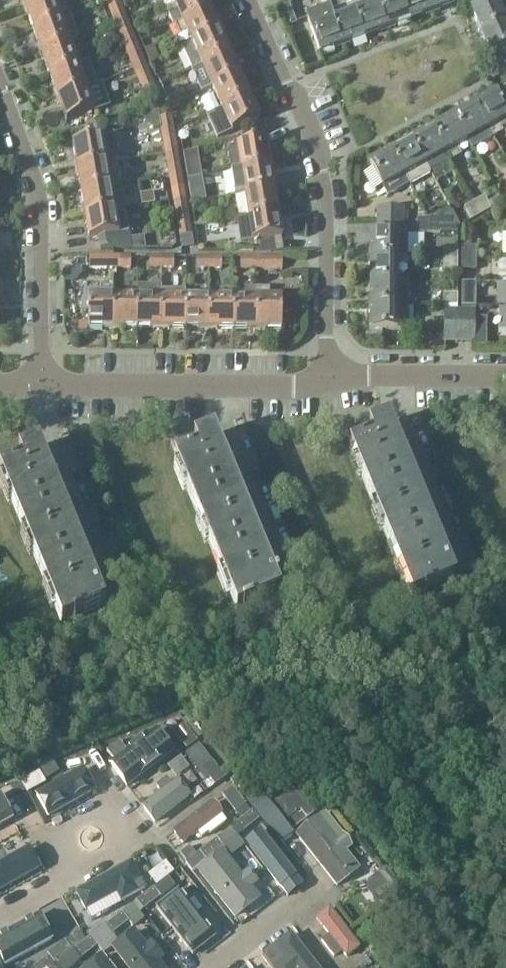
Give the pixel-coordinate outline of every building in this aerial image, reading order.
[(49,0),(23,0),(26,8),(49,0)] [(62,21),(54,0),(49,0),(26,8),(34,31),(62,21)] [(123,9),(119,0),(114,0),(107,3),(112,14),(123,9)] [(183,21),(211,9),(207,0),(173,0),(178,11),(170,15),(174,25),(183,21)] [(389,28),(378,0),(357,0),(354,1),(367,37),(389,28)] [(389,28),(411,20),(404,0),(378,0),(389,28)] [(428,0),(404,0),(411,20),(433,12),(428,0)] [(433,12),(456,3),(455,0),(428,0),(433,12)] [(505,22),(505,18),(498,0),(479,0),(483,6),(472,11),(482,33),(505,22)] [(344,45),(367,37),(354,1),(352,2),(353,4),(332,12),(344,45)] [(116,25),(128,21),(123,9),(112,14),(116,25)] [(193,43),(221,31),(211,9),(183,21),(193,43)] [(331,9),(308,18),(321,53),(344,45),(332,12),(331,9)] [(42,53),(70,43),(80,39),(72,17),(62,21),(34,31),(42,53)] [(116,25),(121,37),(132,32),(128,21),(116,25)] [(482,33),(492,55),(505,49),(505,22),(482,33)] [(221,31),(193,43),(183,48),(187,58),(187,59),(192,70),(203,65),(202,64),(231,53),(221,31)] [(125,48),(137,43),(132,32),(121,37),(125,48)] [(50,75),(78,65),(70,43),(42,53),(50,75)] [(125,48),(130,59),(140,55),(142,54),(137,43),(125,48)] [(492,55),(502,77),(505,76),(505,49),(492,55)] [(241,74),(231,53),(202,64),(203,65),(212,86),(241,74)] [(142,54),(140,55),(130,59),(135,70),(146,65),(142,54)] [(87,88),(98,84),(90,61),(78,65),(50,75),(58,98),(87,88)] [(139,81),(151,77),(146,65),(135,70),(139,81)] [(222,109),(251,96),(241,74),(212,86),(222,109)] [(144,92),(155,87),(151,77),(139,81),(144,92)] [(155,87),(144,92),(149,103),(160,99),(155,87)] [(87,88),(58,98),(67,122),(95,111),(87,88)] [(505,119),(505,110),(497,94),(476,106),(493,138),(503,132),(499,123),(505,119)] [(251,96),(222,109),(232,131),(261,119),(251,96)] [(493,138),(476,106),(455,117),(468,141),(472,149),(493,138)] [(158,111),(143,114),(144,122),(153,128),(161,127),(159,118),(158,111)] [(162,130),(174,128),(172,116),(159,118),(161,127),(162,130)] [(434,129),(452,161),(462,156),(457,147),(468,141),(455,117),(434,129)] [(164,142),(176,140),(174,128),(162,130),(164,142)] [(431,173),(452,161),(434,129),(413,140),(426,164),(431,173)] [(73,143),(78,168),(118,161),(120,161),(116,135),(102,137),(103,138),(73,143)] [(166,153),(178,151),(176,140),(164,142),(166,153)] [(392,152),(405,175),(426,164),(413,140),(392,152)] [(232,171),(240,170),(272,165),(268,141),(233,146),(229,151),(232,171)] [(188,179),(203,177),(198,149),(184,154),(188,179)] [(168,167),(180,165),(178,151),(166,153),(168,167)] [(409,184),(405,175),(392,152),(371,163),(388,195),(409,184)] [(82,191),(112,186),(122,184),(118,161),(78,168),(77,168),(82,191)] [(170,177),(182,175),(180,165),(168,167),(170,177)] [(276,189),(272,165),(240,170),(232,171),(232,172),(233,172),(237,196),(245,194),(276,189)] [(172,190),(184,187),(182,175),(170,177),(172,190)] [(112,186),(82,191),(86,215),(116,210),(112,186)] [(174,202),(186,200),(184,187),(172,190),(174,202)] [(249,218),(279,213),(276,189),(245,194),(249,218)] [(474,202),(482,215),(501,204),(498,197),(488,203),(485,197),(474,202)] [(186,200),(174,202),(176,213),(188,210),(186,200)] [(471,221),(482,215),(474,202),(464,208),(471,221)] [(126,208),(116,210),(86,215),(91,239),(100,237),(102,249),(133,248),(126,208)] [(377,209),(377,222),(404,222),(404,209),(377,209)] [(178,225),(190,223),(188,210),(176,213),(178,225)] [(279,213),(249,218),(255,251),(277,251),(275,239),(283,237),(279,213)] [(429,234),(429,219),(418,219),(417,234),(429,234)] [(429,219),(429,234),(441,234),(441,219),(429,219)] [(371,233),(371,256),(397,257),(408,257),(408,234),(404,234),(404,222),(377,222),(377,233),(371,233)] [(190,223),(178,225),(180,237),(192,235),(190,223)] [(443,259),(458,259),(458,247),(443,247),(443,259)] [(462,259),(477,259),(477,248),(462,248),(462,259)] [(120,269),(120,256),(89,256),(89,269),(120,269)] [(120,256),(120,269),(130,269),(130,256),(120,256)] [(162,269),(162,256),(150,256),(149,269),(162,269)] [(162,256),(162,269),(174,268),(174,256),(162,256)] [(198,269),(209,269),(209,256),(198,256),(198,269)] [(209,256),(209,269),(222,269),(222,256),(209,256)] [(371,256),(371,281),(397,281),(397,257),(371,256)] [(251,269),(251,257),(242,257),(242,269),(251,269)] [(251,257),(251,269),(282,269),(282,257),(251,257)] [(458,270),(458,259),(443,259),(443,270),(458,270)] [(477,259),(462,259),(462,270),(477,270),(477,259)] [(397,281),(371,281),(371,306),(408,306),(408,281),(397,281)] [(476,307),(476,295),(476,283),(462,283),(462,294),(462,306),(476,307)] [(256,328),(256,289),(245,289),(245,297),(233,297),(232,328),(256,328)] [(256,289),(256,328),(281,328),(281,297),(270,297),(270,289),(256,289)] [(458,294),(443,294),(443,306),(458,306),(458,294)] [(115,327),(115,296),(90,296),(90,327),(115,327)] [(115,296),(115,327),(138,327),(138,296),(115,296)] [(162,296),(138,296),(138,327),(162,327),(162,296)] [(186,296),(162,296),(162,327),(185,327),(186,296)] [(186,296),(185,327),(209,328),(209,296),(186,296)] [(209,296),(209,328),(232,328),(233,297),(209,296)] [(408,329),(408,306),(371,306),(371,329),(408,329)] [(473,309),(461,309),(461,341),(474,341),(473,309)] [(456,341),(456,310),(444,310),(444,341),(456,341)] [(431,593),(456,583),(388,421),(349,437),(352,446),(349,448),(413,601),(423,596),(424,598),(432,594),(431,593)] [(273,578),(214,433),(173,449),(177,458),(175,459),(237,612),(244,609),(245,611),(255,607),(255,605),(279,595),(277,590),(297,581),(293,570),(273,578)] [(104,604),(38,444),(0,460),(4,470),(2,471),(62,623),(73,619),(74,621),(82,617),(81,616),(105,606),(104,604)] [(175,732),(187,748),(197,741),(185,725),(175,732)] [(174,748),(158,727),(110,763),(126,784),(174,748)] [(213,762),(203,769),(215,785),(225,777),(213,762)] [(186,763),(138,800),(154,820),(202,784),(186,763)] [(100,792),(88,767),(33,792),(45,818),(100,792)] [(33,791),(51,782),(46,773),(28,782),(33,791)] [(282,841),(291,832),(315,813),(295,787),(271,806),(260,792),(247,803),(260,819),(268,830),(273,833),(282,841)] [(233,789),(224,796),(236,811),(245,804),(233,789)] [(4,790),(0,792),(0,823),(16,816),(4,790)] [(214,800),(166,836),(182,857),(229,821),(214,800)] [(236,824),(243,833),(260,820),(253,811),(236,824)] [(326,813),(298,835),(338,886),(351,875),(342,864),(350,858),(345,851),(351,845),(326,813)] [(268,846),(259,834),(248,842),(278,882),(289,874),(273,853),(278,849),(273,843),(268,846)] [(197,869),(207,861),(224,848),(217,839),(191,860),(197,869)] [(27,841),(0,854),(0,885),(39,866),(27,841)] [(236,917),(258,899),(250,888),(256,883),(249,874),(242,879),(223,853),(200,871),(236,917)] [(158,886),(174,874),(167,864),(151,876),(158,886)] [(142,896),(130,870),(76,896),(88,921),(142,896)] [(184,884),(177,874),(167,882),(175,891),(184,884)] [(161,897),(154,888),(137,902),(144,910),(161,897)] [(186,898),(177,905),(172,899),(159,909),(192,951),(205,942),(188,920),(197,913),(186,898)] [(330,909),(317,919),(330,935),(322,941),(334,957),(342,951),(347,957),(360,947),(330,909)] [(43,911),(0,931),(0,962),(54,937),(43,911)] [(123,913),(106,926),(113,935),(130,922),(123,913)] [(113,935),(106,926),(91,938),(98,947),(105,955),(114,948),(120,944),(113,935)] [(120,944),(114,948),(129,967),(162,967),(155,959),(160,955),(152,944),(147,948),(134,932),(120,944)] [(292,935),(275,948),(288,964),(283,967),(317,967),(292,935)] [(98,947),(91,938),(72,952),(65,943),(49,955),(57,967),(71,967),(98,947)] [(55,967),(48,957),(35,967),(54,967),(55,967)] [(103,957),(89,967),(111,967),(103,957)]
